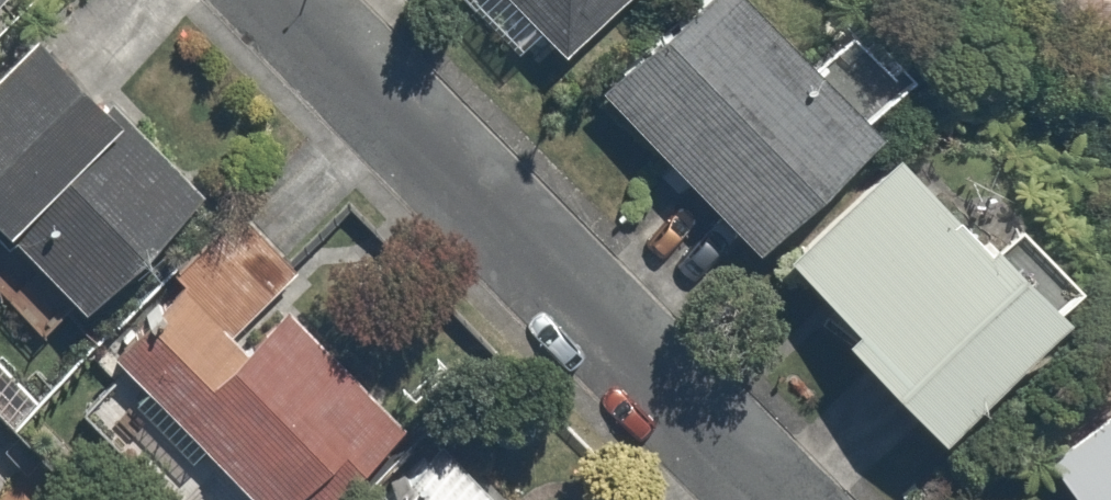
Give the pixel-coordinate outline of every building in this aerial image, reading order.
[(542,47),(592,0),(498,0),(542,47)] [(802,57),(746,0),(660,0),(581,77),(736,235),(850,124),(907,69),(850,10),(802,57)] [(7,247),(0,254),(0,294),(33,326),(69,290),(82,302),(195,189),(23,18),(0,41),(0,231),(11,243),(7,247)] [(830,323),(921,414),(1051,285),(999,232),(989,242),(887,139),(782,242),(846,306),(830,323)] [(98,345),(247,499),(280,499),(295,486),(308,499),(321,499),(400,424),(274,292),(294,273),(226,201),(159,265),(174,280),(98,345)] [(1031,435),(1082,499),(1110,499),(1110,373),(1031,435)] [(361,499),(500,499),(429,431),(361,499)] [(30,487),(0,460),(0,499),(18,499),(30,487)]
